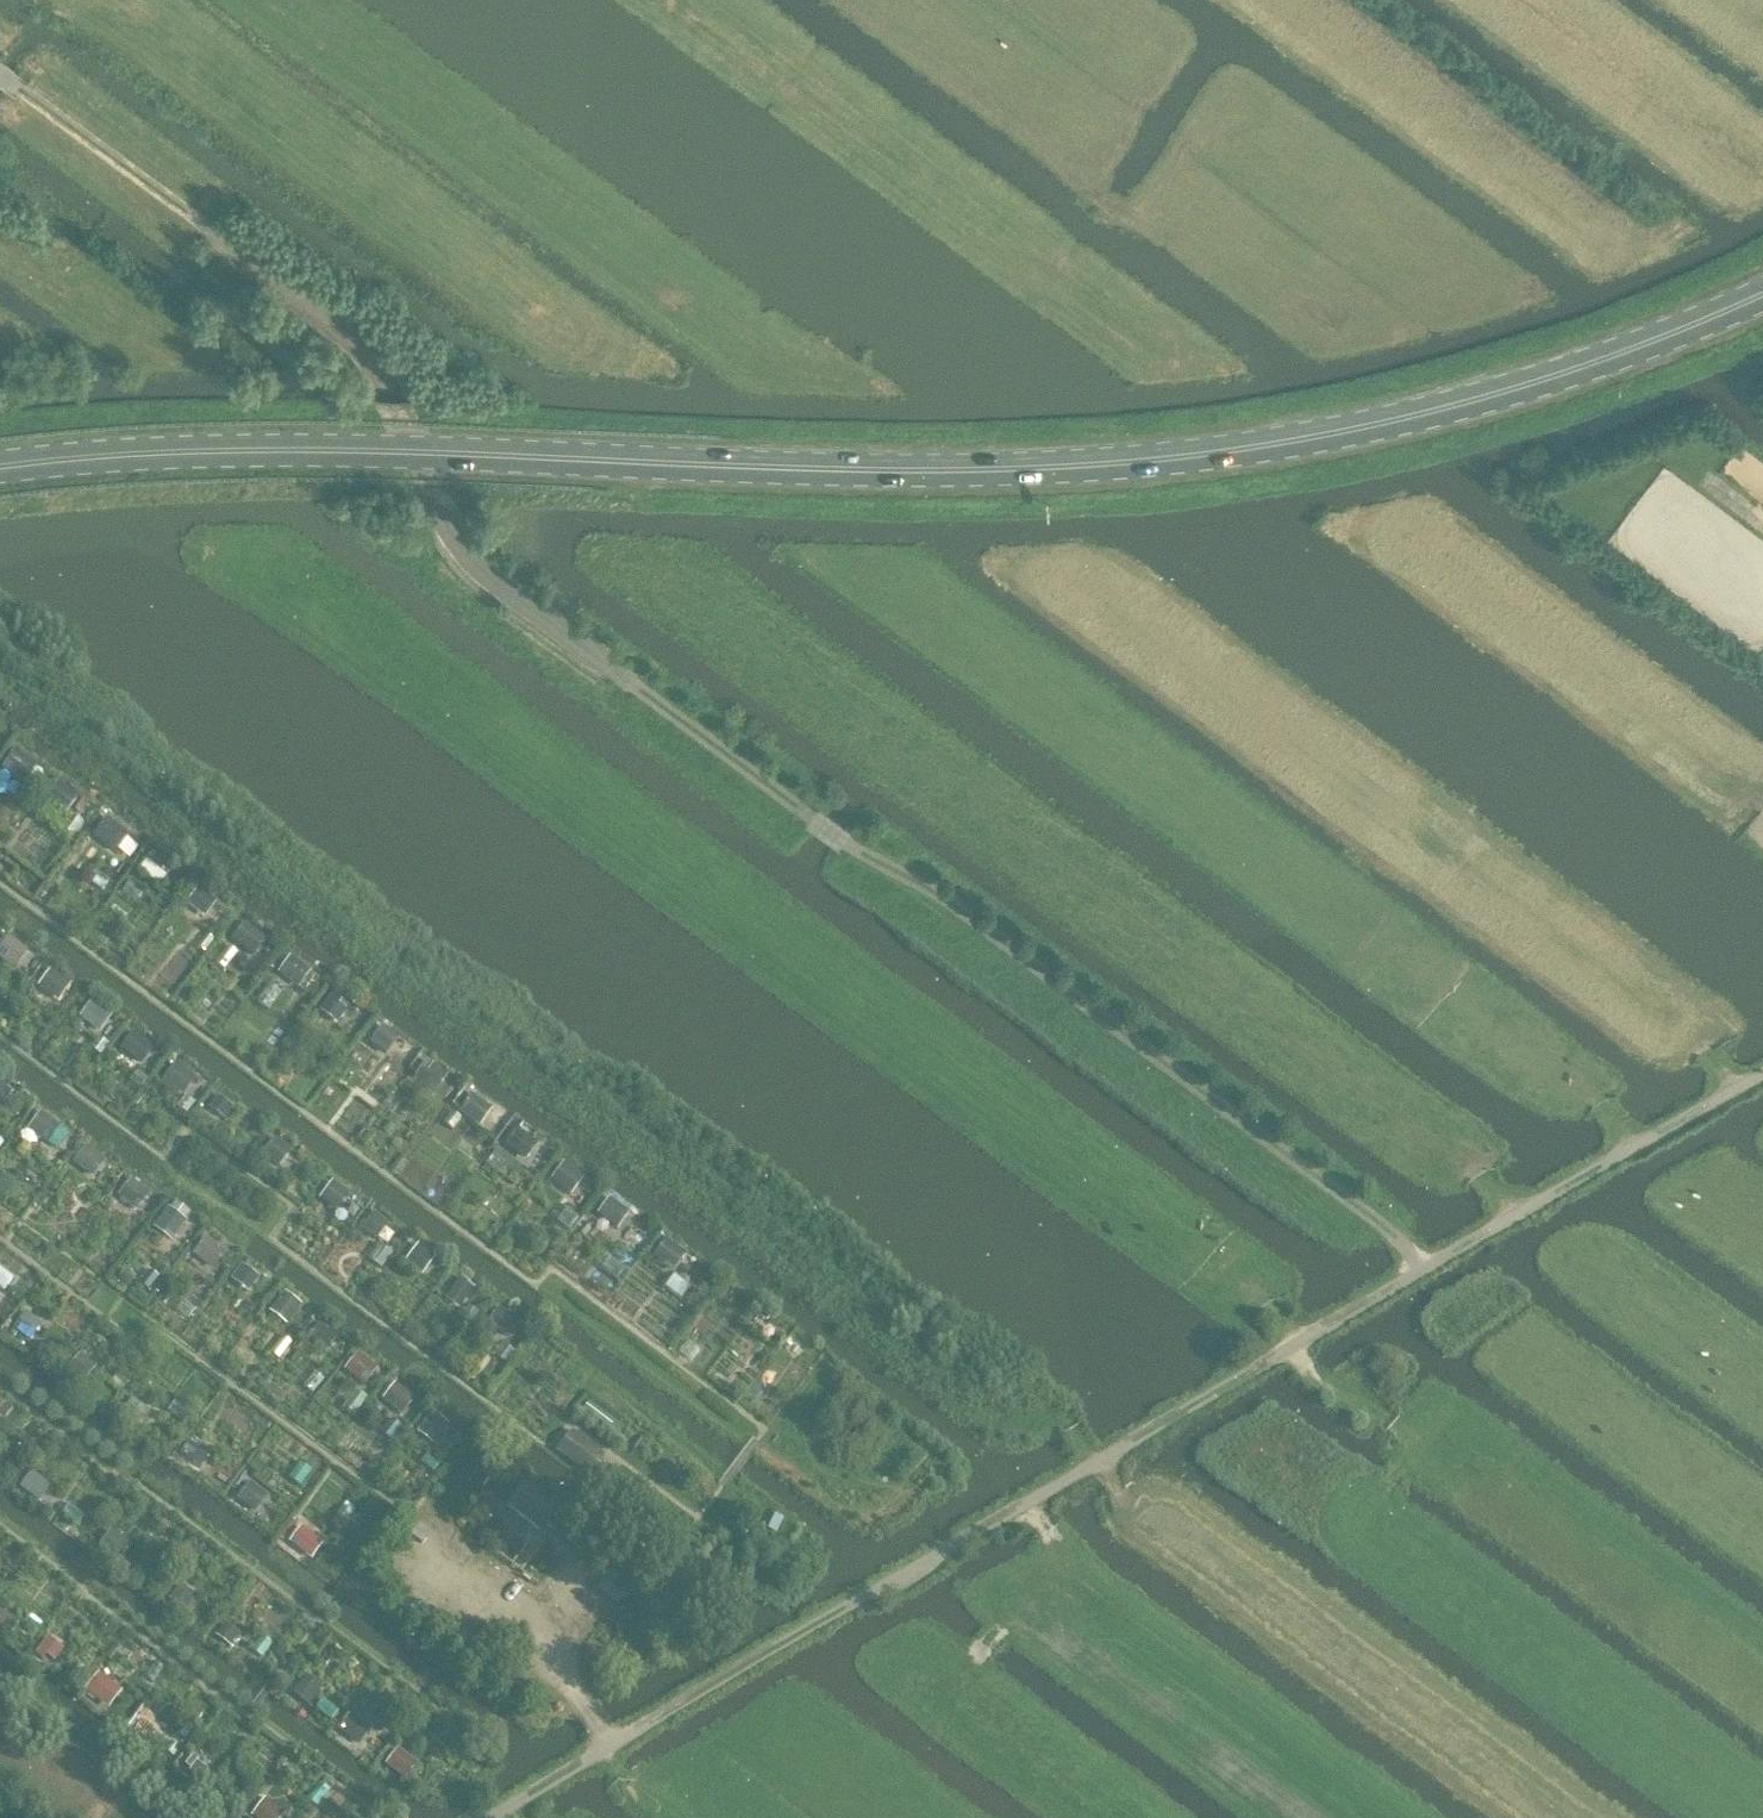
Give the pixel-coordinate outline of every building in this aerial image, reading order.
[(558,1452),(589,1475),(603,1456),(573,1433),(558,1452)] [(508,1505),(548,1535),(566,1511),(526,1481),(508,1505)]
